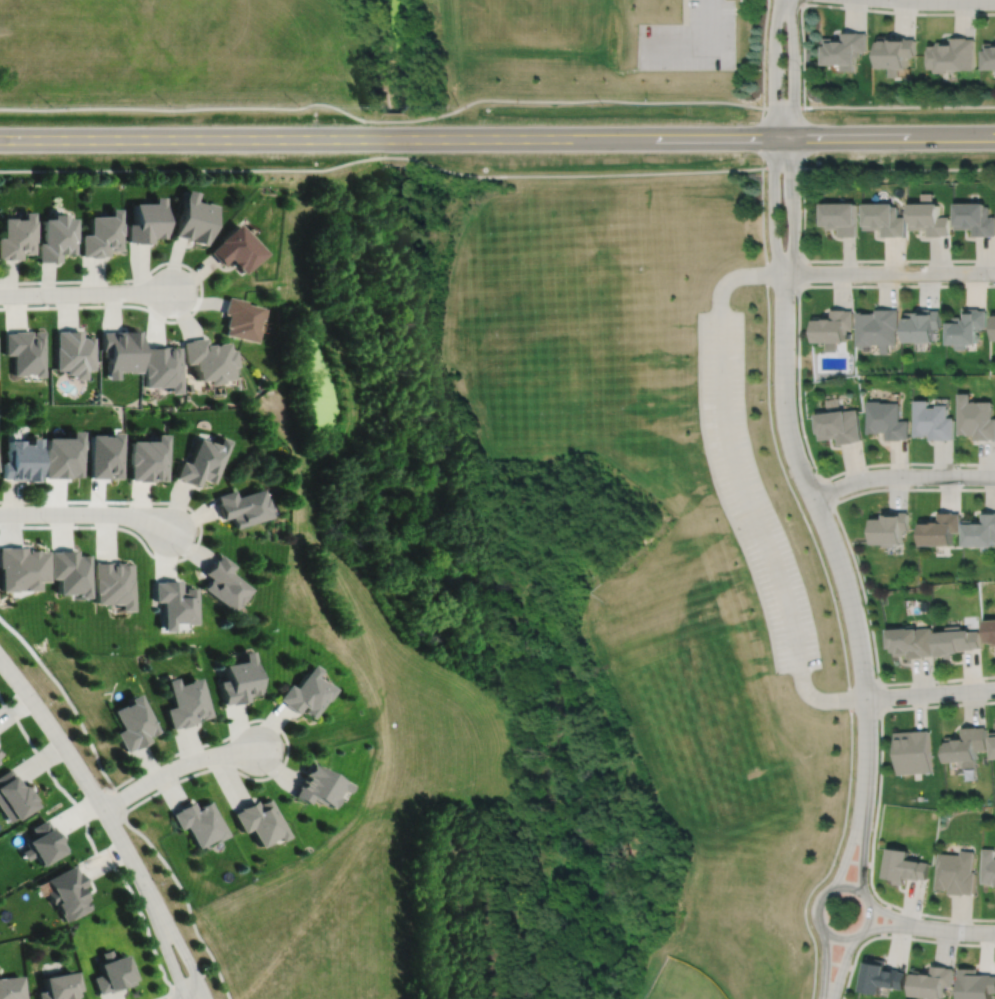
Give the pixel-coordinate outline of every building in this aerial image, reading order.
[(825,37),(825,46),(826,46),(826,63),(842,63),(843,70),(856,70),(856,63),(859,63),(859,57),(860,57),(860,50),(868,50),(867,32),(860,32),(860,31),(843,31),(843,37),(825,37)] [(881,36),(881,55),(880,55),(880,66),(893,66),(893,75),(903,75),(903,68),(909,68),(909,66),(911,66),(911,55),(918,55),(918,38),(909,38),(909,36),(895,36),(895,35),(882,35),(882,36),(881,36)] [(929,44),(929,67),(937,67),(937,71),(950,71),(950,69),(958,69),(958,68),(974,68),(974,38),(967,38),(967,36),(951,36),(951,40),(937,40),(937,44),(929,44)] [(985,67),(994,67),(994,41),(985,41),(985,67)] [(186,189),(172,235),(187,239),(186,240),(203,244),(214,205),(204,202),(204,203),(194,200),(196,192),(186,189)] [(127,223),(127,241),(135,241),(135,242),(150,242),(150,237),(163,237),(163,221),(165,221),(164,210),(163,210),(163,196),(154,196),(154,202),(133,203),(134,223),(127,223)] [(825,203),(825,225),(828,225),(828,228),(840,228),(840,236),(858,236),(858,225),(859,225),(859,203),(825,203)] [(867,203),(867,224),(865,224),(865,229),(883,229),(884,236),(907,236),(906,216),(899,216),(899,206),(897,206),(897,203),(867,203)] [(912,203),(912,229),(927,229),(927,236),(943,235),(943,234),(949,234),(949,216),(939,216),(939,203),(912,203)] [(955,228),(972,228),(972,235),(994,235),(994,216),(988,216),(988,206),(985,206),(985,203),(955,203),(955,228)] [(80,234),(80,256),(88,256),(88,257),(99,257),(99,255),(106,255),(106,246),(107,246),(108,250),(119,250),(119,234),(120,234),(120,222),(118,222),(118,208),(109,208),(109,215),(88,216),(89,234),(80,234)] [(20,258),(20,249),(21,249),(21,253),(33,253),(32,241),(34,241),(34,220),(33,220),(33,211),(24,211),(24,219),(15,219),(15,217),(2,217),(2,237),(0,237),(0,259),(20,258)] [(38,243),(38,261),(58,261),(58,253),(72,252),(72,241),(73,241),(73,217),(63,218),(63,213),(50,213),(50,218),(43,218),(44,242),(38,243)] [(237,223),(217,241),(207,251),(219,264),(227,258),(230,261),(229,261),(235,267),(236,267),(241,273),(264,253),(237,223)] [(226,296),(221,313),(225,314),(222,326),(224,327),(223,334),(254,342),(257,330),(260,331),(263,322),(259,321),(263,308),(243,303),(244,300),(226,296)] [(858,312),(858,346),(872,346),(872,344),(881,344),(881,353),(889,353),(889,344),(897,344),(897,329),(899,329),(899,309),(877,309),(877,312),(858,312)] [(906,312),(906,343),(933,343),(933,328),(939,328),(939,310),(931,310),(931,309),(917,309),(917,312),(906,312)] [(948,317),(948,323),(947,323),(947,345),(955,345),(955,349),(965,349),(965,345),(977,344),(977,331),(979,331),(979,327),(985,327),(985,310),(978,310),(978,309),(962,309),(962,316),(948,317)] [(816,316),(815,343),(847,343),(848,329),(854,329),(854,311),(847,310),(832,310),(832,316),(816,316)] [(57,331),(58,370),(65,370),(65,374),(73,373),(73,379),(84,378),(84,369),(92,369),(91,337),(80,337),(80,329),(63,330),(64,331),(57,331)] [(100,332),(100,350),(103,350),(103,357),(106,357),(107,379),(117,379),(117,371),(127,371),(127,372),(138,372),(137,330),(120,330),(120,331),(100,332)] [(5,333),(6,355),(15,355),(15,376),(26,376),(26,373),(35,373),(35,377),(44,377),(44,331),(34,331),(34,336),(32,336),(32,331),(14,332),(14,333),(5,333)] [(181,342),(184,364),(193,363),(194,371),(196,371),(197,381),(207,380),(208,385),(221,383),(221,380),(231,379),(229,366),(234,366),(232,350),(227,350),(226,342),(215,343),(215,345),(210,345),(210,344),(205,344),(204,337),(188,339),(188,341),(181,342)] [(143,348),(144,363),(143,363),(143,377),(144,377),(144,387),(168,387),(168,394),(178,394),(177,347),(166,347),(166,346),(150,346),(150,348),(143,348)] [(959,435),(975,435),(975,441),(991,441),(991,439),(994,439),(994,419),(992,419),(992,402),(979,402),(979,403),(977,403),(977,402),(973,402),(973,403),(970,403),(970,394),(959,394),(959,435)] [(917,401),(917,437),(928,437),(928,435),(931,435),(931,440),(953,440),(953,418),(947,418),(947,405),(936,405),(936,408),(930,408),(930,401),(917,401)] [(870,402),(870,434),(881,434),(881,432),(888,432),(888,440),(904,441),(904,439),(910,439),(910,421),(901,421),(901,403),(884,403),(884,402),(870,402)] [(819,416),(821,432),(820,432),(821,438),(839,436),(840,443),(855,441),(855,440),(862,439),(859,410),(846,411),(847,412),(819,416)] [(47,438),(47,448),(46,448),(46,476),(70,476),(70,474),(81,474),(81,461),(78,461),(78,450),(79,450),(79,442),(78,442),(78,433),(68,433),(68,438),(47,438)] [(89,436),(89,470),(91,470),(91,477),(106,477),(106,474),(109,474),(109,479),(118,479),(118,434),(108,434),(108,437),(101,437),(101,436),(89,436)] [(130,442),(130,452),(128,452),(128,465),(130,465),(130,480),(136,480),(136,482),(152,482),(152,481),(163,481),(164,435),(153,435),(153,442),(130,442)] [(179,461),(173,478),(180,480),(180,482),(195,487),(199,479),(201,480),(210,484),(226,442),(217,438),(214,446),(196,439),(186,464),(179,461)] [(3,460),(3,477),(10,477),(10,478),(25,479),(24,480),(40,480),(41,439),(31,439),(31,445),(24,445),(24,441),(10,441),(10,449),(8,449),(8,460),(3,460)] [(214,496),(216,503),(215,503),(220,520),(228,517),(232,529),(268,518),(259,490),(233,498),(231,490),(214,496)] [(875,515),(875,542),(886,542),(886,545),(896,545),(896,542),(905,542),(905,529),(910,529),(910,510),(888,510),(888,515),(875,515)] [(923,518),(923,543),(952,543),(952,531),(960,531),(960,512),(953,512),(953,510),(938,510),(938,518),(923,518)] [(965,543),(978,543),(978,545),(987,545),(987,544),(994,544),(994,541),(994,510),(982,510),(982,518),(965,518),(965,543)] [(1,567),(1,590),(17,590),(17,588),(39,588),(38,579),(48,579),(48,549),(37,549),(37,548),(27,548),(27,550),(25,550),(25,545),(7,545),(7,546),(0,546),(0,567),(1,567)] [(51,551),(52,577),(60,577),(60,593),(72,592),(72,591),(80,591),(80,596),(90,596),(90,553),(79,553),(79,555),(77,555),(77,549),(59,549),(59,551),(51,551)] [(212,560),(201,573),(208,579),(200,589),(229,614),(242,599),(248,591),(227,573),(232,567),(218,556),(213,561),(212,560)] [(96,561),(96,592),(98,592),(98,602),(122,602),(122,609),(130,609),(129,564),(123,564),(123,563),(112,563),(112,561),(96,561)] [(153,583),(153,603),(161,603),(161,634),(171,633),(171,625),(182,625),(182,627),(193,627),(193,588),(182,588),(182,593),(178,593),(178,581),(161,581),(161,583),(153,583)] [(989,641),(993,640),(993,645),(994,645),(994,618),(987,619),(989,641)] [(891,628),(893,647),(894,647),(894,650),(895,650),(896,655),(908,654),(908,657),(924,656),(924,655),(933,654),(931,626),(916,627),(916,624),(903,625),(903,627),(891,628)] [(937,631),(938,655),(947,654),(947,657),(954,656),(954,651),(961,651),(961,649),(974,648),(974,647),(980,646),(979,629),(971,630),(971,628),(962,629),(961,625),(947,625),(947,630),(937,631)] [(219,680),(224,704),(231,702),(232,704),(248,701),(247,695),(260,693),(253,650),(244,651),(246,660),(224,664),(227,679),(219,680)] [(286,683),(276,698),(282,702),(281,704),(294,713),(300,705),(303,707),(301,711),(310,717),(322,699),(324,700),(332,687),(321,681),(321,682),(312,676),(317,668),(309,663),(292,687),(286,683)] [(166,708),(172,728),(180,726),(181,727),(191,724),(190,723),(197,721),(196,716),(199,715),(201,719),(212,715),(200,677),(189,680),(190,681),(180,684),(177,676),(167,679),(175,706),(166,708)] [(115,710),(125,728),(117,732),(127,752),(135,748),(135,749),(150,741),(147,736),(149,735),(150,736),(159,731),(140,693),(131,698),(134,702),(127,706),(126,704),(115,710)] [(945,744),(947,762),(963,761),(964,767),(976,766),(975,759),(977,759),(976,750),(987,749),(985,726),(978,727),(978,726),(962,727),(963,735),(947,736),(948,744),(945,744)] [(896,732),(899,774),(932,772),(929,730),(896,732)] [(309,762),(302,774),(303,774),(299,779),(301,780),(296,788),(298,789),(294,796),(307,803),(310,798),(320,804),(321,803),(330,808),(336,797),(334,796),(338,789),(344,792),(348,784),(309,762)] [(10,822),(16,818),(17,820),(37,806),(35,802),(38,800),(28,785),(25,787),(24,785),(21,787),(20,785),(21,785),(19,783),(21,782),(16,774),(15,775),(10,769),(0,775),(0,806),(10,822)] [(234,813),(245,833),(252,829),(262,847),(273,841),(272,841),(279,837),(281,841),(290,836),(269,798),(260,803),(261,804),(259,805),(256,799),(241,808),(241,809),(234,813)] [(193,801),(179,808),(179,810),(172,814),(180,829),(187,826),(198,848),(217,838),(218,841),(228,835),(210,800),(199,806),(200,808),(197,810),(193,801)] [(26,843),(29,848),(22,852),(27,861),(36,855),(42,866),(65,852),(64,851),(68,849),(53,825),(51,826),(47,819),(32,828),(37,836),(26,843)] [(890,848),(885,878),(895,879),(894,883),(904,884),(905,878),(919,880),(919,879),(926,880),(929,863),(908,860),(909,851),(890,848)] [(983,883),(990,883),(990,885),(994,885),(994,849),(984,849),(983,883)] [(940,853),(940,858),(938,857),(938,863),(939,863),(937,889),(947,890),(947,888),(950,888),(950,894),(965,895),(965,894),(973,894),(975,871),(972,871),(974,851),(961,850),(961,855),(940,853)] [(48,880),(53,890),(47,893),(53,904),(56,903),(66,922),(91,909),(90,908),(91,908),(87,901),(89,900),(83,887),(87,885),(80,872),(79,872),(75,866),(48,880)] [(94,978),(100,994),(108,991),(109,994),(135,984),(135,982),(136,981),(127,956),(115,960),(112,950),(102,953),(104,961),(99,963),(103,975),(94,978)] [(868,957),(867,963),(866,963),(861,992),(880,995),(882,987),(896,989),(896,988),(903,989),(906,972),(899,971),(899,970),(885,967),(887,960),(868,957)] [(915,975),(914,974),(911,997),(932,998),(942,998),(944,986),(951,987),(953,968),(947,968),(947,967),(932,965),(931,972),(915,970),(915,975)] [(959,998),(990,998),(990,992),(994,992),(994,976),(991,976),(991,975),(977,974),(977,969),(960,968),(959,998)] [(40,998),(76,998),(77,998),(76,992),(80,992),(76,973),(45,979),(47,991),(39,993),(40,998)] [(23,977),(0,979),(0,998),(26,998),(23,977)]
